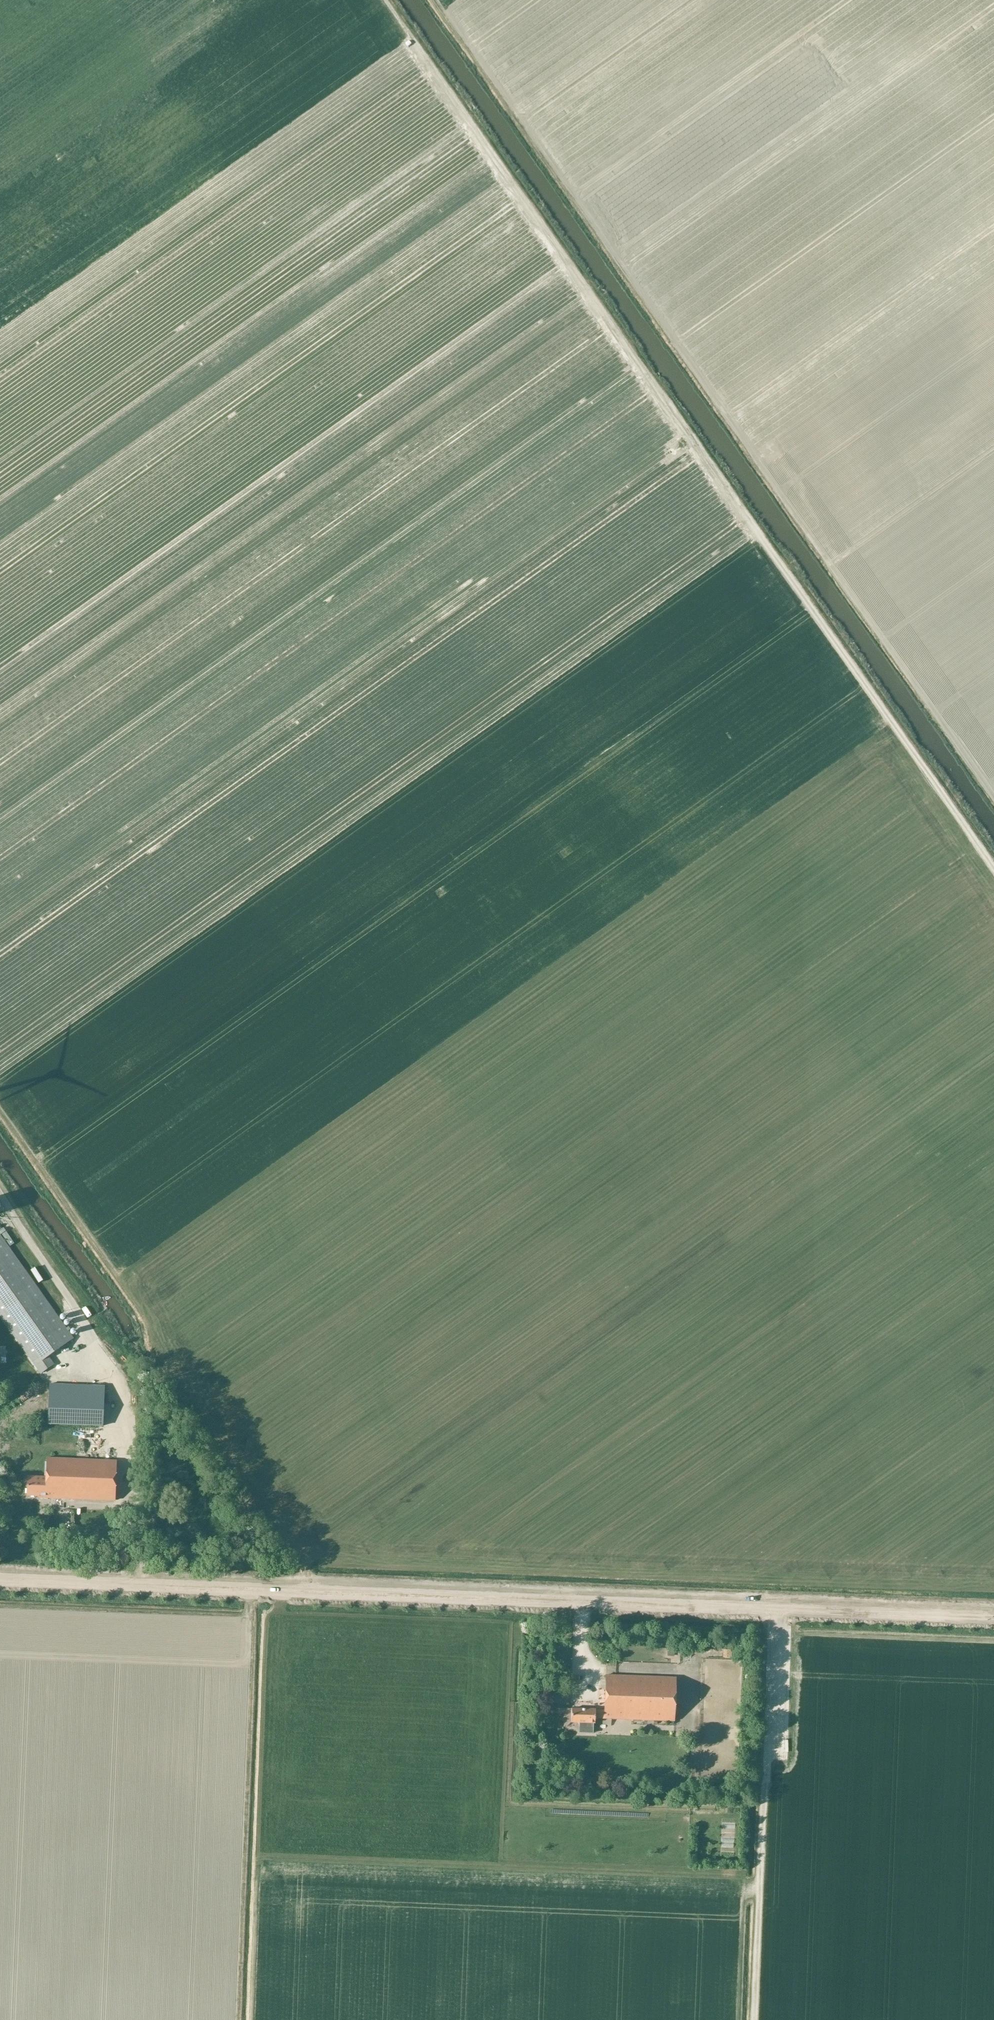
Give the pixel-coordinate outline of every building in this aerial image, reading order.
[(59,1316),(0,1234),(0,1317),(41,1375),(50,1369),(54,1365),(48,1357),(74,1338),(59,1316)] [(49,1424),(104,1426),(106,1385),(50,1383),(49,1424)] [(47,1476),(46,1498),(117,1501),(117,1460),(47,1457),(47,1476)] [(39,1498),(46,1498),(47,1476),(28,1475),(27,1496),(39,1496),(39,1498)] [(596,1719),(675,1721),(676,1678),(606,1675),(604,1709),(596,1709),(572,1707),(572,1722),(596,1723),(596,1719)]
